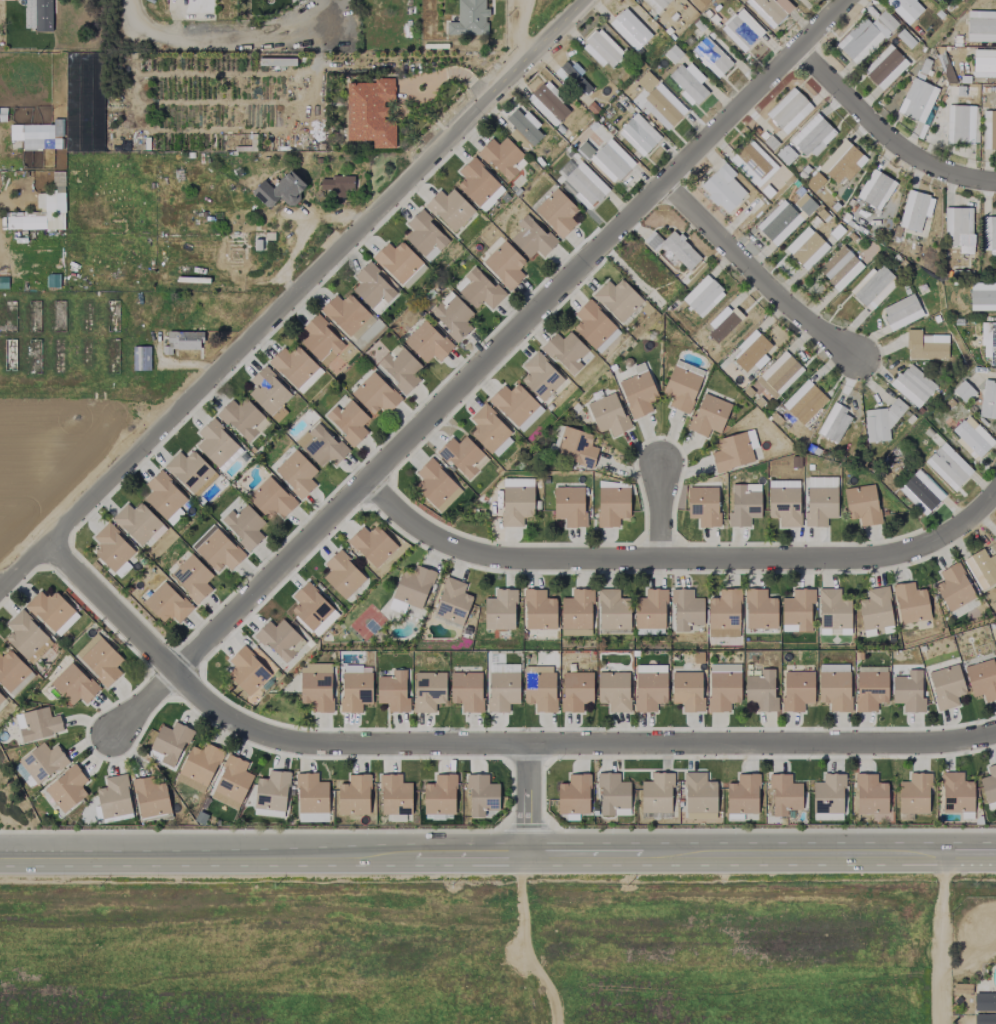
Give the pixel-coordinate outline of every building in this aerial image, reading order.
[(51,0),(24,0),(24,28),(34,28),(34,32),(51,32),(51,0)] [(486,17),(489,16),(488,8),(483,8),(482,0),(457,0),(457,22),(445,22),(446,35),(486,35),(486,17)] [(656,14),(670,0),(642,0),(656,14)] [(708,0),(690,0),(689,1),(698,11),(708,0)] [(771,29),(793,9),(785,0),(744,0),(771,29)] [(884,1),(907,25),(923,10),(914,0),(885,0),(884,1)] [(651,36),(624,8),(608,23),(634,51),(651,36)] [(764,31),(739,8),(719,30),(744,52),(764,31)] [(835,45),(850,61),(861,49),(867,54),(897,24),(883,10),(869,23),(863,17),(835,45)] [(995,42),(995,11),(967,11),(966,41),(995,42)] [(582,44),(606,70),(623,55),(599,28),(582,44)] [(732,64),(705,36),(690,51),(716,78),(732,64)] [(908,63),(888,44),(862,71),(881,90),(908,63)] [(973,49),(972,77),(995,77),(995,50),(973,49)] [(553,72),(562,81),(567,77),(585,95),(591,89),(578,75),(580,73),(567,59),(553,72)] [(704,79),(687,60),(669,77),(682,91),(679,94),(692,107),(707,92),(699,84),(704,79)] [(938,89),(912,77),(896,112),(922,123),(938,89)] [(346,140),(372,141),(372,149),(394,149),(395,119),(388,119),(388,103),(393,103),(394,79),(374,79),(374,83),(347,83),(346,140)] [(526,99),(553,127),(571,110),(545,82),(526,99)] [(640,102),(666,130),(686,111),(660,83),(640,102)] [(976,87),(948,86),(947,96),(975,97),(976,87)] [(765,115),(786,135),(812,107),(791,87),(765,115)] [(946,144),(977,144),(978,106),(947,105),(946,144)] [(514,129),(508,134),(525,152),(542,136),(535,129),(539,125),(526,111),(522,116),(515,109),(504,119),(514,129)] [(983,111),(982,148),(995,149),(995,111),(983,111)] [(642,157),(660,137),(635,113),(616,132),(642,157)] [(836,133),(815,113),(790,139),(811,159),(836,133)] [(52,125),(9,126),(10,150),(60,148),(59,136),(53,136),(52,125)] [(572,147),(586,160),(607,137),(593,125),(572,147)] [(763,141),(770,151),(777,146),(770,136),(763,141)] [(505,138),(497,145),(491,138),(477,151),(506,182),(527,162),(505,138)] [(634,164),(609,138),(589,159),(613,184),(634,164)] [(785,166),(796,155),(785,144),(775,154),(785,166)] [(866,159),(850,144),(843,152),(837,147),(818,168),(836,184),(842,177),(847,181),(866,159)] [(472,157),(457,171),(463,178),(456,185),(482,212),(504,191),(472,157)] [(587,210),(608,190),(580,161),(562,178),(576,192),(573,195),(587,210)] [(731,177),(734,174),(724,162),(699,186),(725,214),(747,194),(731,177)] [(855,197),(878,211),(896,183),(873,169),(855,197)] [(272,188),(262,180),(251,192),(268,209),(279,197),(291,208),(300,198),(297,195),(306,185),(289,170),(272,188)] [(804,184),(813,193),(825,180),(815,172),(804,184)] [(352,176),(331,176),(331,179),(320,179),(319,190),(333,190),(333,198),(351,198),(352,176)] [(45,230),(64,230),(62,183),(53,183),(54,195),(44,195),(45,230)] [(474,212),(452,188),(444,196),(439,190),(424,204),(452,233),(474,212)] [(569,217),(577,209),(555,188),(533,211),(561,238),(576,223),(569,217)] [(919,232),(923,216),(928,217),(934,197),(907,190),(898,227),(919,232)] [(755,227),(775,247),(816,205),(803,193),(791,206),(783,199),(755,227)] [(972,208),(944,208),(944,238),(950,238),(950,246),(959,246),(959,253),(971,253),(972,208)] [(449,240),(419,210),(405,224),(412,230),(404,238),(428,262),(449,240)] [(555,244),(527,213),(515,224),(519,230),(509,239),(528,259),(536,251),(542,257),(555,244)] [(8,230),(45,229),(44,216),(7,217),(8,230)] [(981,218),(981,251),(995,251),(995,218),(981,218)] [(805,271),(828,247),(806,226),(783,250),(805,271)] [(701,258),(673,230),(662,241),(653,231),(642,241),(653,252),(662,244),(688,271),(701,258)] [(481,263),(509,290),(523,276),(517,270),(525,262),(503,240),(481,263)] [(405,290),(427,268),(400,242),(393,249),(386,242),(371,257),(405,290)] [(863,266),(841,245),(817,271),(838,291),(863,266)] [(397,293),(368,262),(353,276),(359,283),(352,290),(374,314),(397,293)] [(875,306),(898,282),(878,262),(849,293),(864,307),(870,301),(875,306)] [(491,310),(504,295),(473,266),(452,288),(475,309),(482,301),(491,310)] [(705,275),(681,300),(700,318),(724,293),(705,275)] [(619,323),(643,301),(621,279),(613,286),(607,280),(592,295),(619,323)] [(970,283),(969,310),(995,310),(995,283),(970,283)] [(473,314),(448,291),(427,313),(458,341),(471,327),(465,322),(473,314)] [(880,309),(890,331),(923,316),(912,293),(880,309)] [(319,310),(350,338),(371,315),(347,294),(341,301),(334,295),(319,310)] [(620,331),(587,299),(573,315),(579,320),(572,328),(599,354),(620,331)] [(703,331),(716,343),(739,321),(727,308),(703,331)] [(301,328),(308,335),(300,342),(318,362),(330,351),(334,355),(344,345),(315,315),(301,328)] [(452,347),(424,319),(402,341),(425,363),(432,356),(438,362),(452,347)] [(982,322),(981,357),(989,357),(988,366),(995,366),(995,323),(982,322)] [(771,345),(755,330),(729,358),(745,373),(771,345)] [(947,359),(947,335),(920,336),(920,330),(906,330),(907,359),(947,359)] [(201,351),(202,332),(167,331),(166,350),(201,351)] [(587,350),(569,331),(561,339),(555,333),(541,346),(570,377),(582,366),(577,361),(587,350)] [(418,364),(398,343),(376,364),(405,395),(420,380),(411,371),(418,364)] [(282,347),(268,361),(299,394),(322,373),(297,345),(288,354),(282,347)] [(149,346),(132,347),(132,371),(149,370),(149,346)] [(803,369),(783,350),(754,381),(774,400),(803,369)] [(541,402),(564,380),(536,351),(521,366),(527,372),(519,380),(541,402)] [(668,406),(687,414),(704,372),(675,360),(661,393),(671,397),(668,406)] [(631,419),(652,412),(648,402),(657,399),(644,362),(627,368),(630,377),(618,381),(631,419)] [(936,386),(908,363),(890,385),(917,408),(936,386)] [(291,395),(263,366),(248,380),(255,387),(247,394),(275,423),(287,413),(280,405),(291,395)] [(386,415),(401,398),(372,371),(350,394),(372,415),(379,408),(386,415)] [(781,405),(802,426),(827,399),(806,379),(781,405)] [(964,404),(975,393),(963,380),(951,391),(964,404)] [(984,381),(977,416),(995,419),(995,383),(984,381)] [(522,432),(543,410),(516,384),(509,391),(502,385),(488,400),(522,432)] [(586,403),(597,433),(608,429),(610,437),(629,430),(615,392),(586,403)] [(706,437),(709,429),(720,433),(731,404),(702,393),(688,430),(706,437)] [(217,412),(246,444),(268,423),(245,398),(236,406),(231,400),(217,412)] [(369,418),(349,400),(339,410),(333,405),(322,417),(354,446),(367,432),(361,426),(369,418)] [(515,435),(482,404),(468,419),(476,427),(470,434),(494,457),(515,435)] [(852,415),(832,404),(816,433),(836,444),(852,415)] [(994,442),(966,415),(951,431),(962,441),(959,445),(976,461),(994,442)] [(220,472),(242,451),(211,418),(196,432),(202,439),(195,446),(220,472)] [(317,421),(295,443),(321,470),(329,462),(333,466),(347,452),(317,421)] [(593,435),(564,426),(554,456),(591,468),(597,448),(589,446),(593,435)] [(710,452),(715,472),(753,462),(750,449),(757,448),(752,430),(716,439),(718,450),(710,452)] [(488,461),(465,436),(456,444),(451,438),(437,450),(465,481),(488,461)] [(972,471),(943,443),(924,462),(953,491),(972,471)] [(316,472),(295,449),(273,470),(300,499),(315,485),(309,478),(316,472)] [(184,457),(178,451),(163,465),(191,495),(214,473),(192,450),(184,457)] [(462,491),(429,458),(414,473),(421,480),(414,487),(439,513),(462,491)] [(143,498),(170,526),(183,513),(178,508),(187,499),(159,470),(144,485),(150,491),(143,498)] [(281,519),(297,503),(268,476),(247,498),(268,518),(274,512),(281,519)] [(826,527),(826,518),(836,518),(836,477),(806,478),(806,527),(826,527)] [(502,526),(522,526),(522,517),(533,517),(533,479),(501,479),(502,526)] [(727,527),(749,527),(749,518),(759,518),(760,485),(731,484),(731,513),(728,513),(727,527)] [(847,519),(858,518),(859,526),(879,524),(875,485),(843,488),(847,519)] [(584,487),(553,487),(553,519),(564,519),(563,527),(583,528),(584,487)] [(629,487),(597,487),(597,527),(618,528),(618,518),(628,519),(629,487)] [(687,518),(697,518),(698,528),(719,527),(718,487),(686,487),(687,518)] [(778,528),(800,527),(799,487),(767,487),(768,518),(778,518),(778,528)] [(154,541),(166,529),(140,502),(132,509),(126,503),(111,518),(139,547),(150,537),(154,541)] [(264,522),(244,504),(234,515),(229,511),(218,522),(249,551),(263,537),(256,531),(264,522)] [(130,567),(125,561),(135,551),(107,523),(92,537),(100,545),(93,552),(118,579),(130,567)] [(230,570),(244,555),(212,524),(190,547),(215,572),(223,564),(230,570)] [(397,547),(375,525),(367,532),(361,526),(346,541),(375,569),(397,547)] [(983,549),(969,556),(984,588),(995,583),(995,554),(995,553),(987,558),(983,549)] [(329,570),(322,577),(343,600),(365,579),(338,550),(323,564),(329,570)] [(212,576),(191,554),(169,575),(196,604),(211,590),(205,583),(212,576)] [(938,573),(942,581),(934,586),(948,612),(976,597),(957,562),(938,573)] [(390,598),(421,609),(435,572),(416,565),(412,573),(401,569),(390,598)] [(462,593),(466,583),(446,576),(431,618),(461,628),(472,596),(462,593)] [(178,623),(192,608),(163,581),(142,603),(162,622),(169,615),(178,623)] [(925,589),(914,590),(912,581),(893,585),(899,624),(930,619),(925,589)] [(291,596),(297,603),(289,611),(312,633),(334,609),(305,582),(291,596)] [(745,628),(776,629),(776,598),(765,598),(766,589),(745,588),(745,628)] [(829,635),(850,634),(850,599),(840,599),(839,588),(818,589),(819,627),(829,627),(829,635)] [(515,629),(514,589),(494,589),(494,598),(483,598),(484,629),(515,629)] [(524,629),(556,629),(555,598),(545,598),(545,589),(524,590),(524,629)] [(592,590),(571,589),(570,598),(561,598),(560,633),(590,634),(592,590)] [(618,589),(598,589),(597,628),(629,629),(629,598),(618,598),(618,589)] [(665,629),(665,589),(644,589),(644,598),(633,598),(634,629),(665,629)] [(674,632),(688,632),(688,625),(703,625),(703,598),(693,598),(692,589),(670,590),(670,603),(674,603),(674,632)] [(708,638),(739,637),(739,589),(717,589),(717,598),(707,598),(708,638)] [(781,598),(781,631),(810,631),(810,603),(814,603),(814,589),(792,589),(792,598),(781,598)] [(55,591),(47,598),(40,590),(25,604),(56,638),(78,616),(55,591)] [(406,604),(390,599),(388,609),(403,613),(406,604)] [(5,624),(12,632),(5,639),(28,664),(51,642),(20,609),(5,624)] [(274,627),(268,621),(254,634),(283,664),(305,643),(282,619),(274,627)] [(122,660),(96,633),(74,654),(106,688),(121,673),(115,667),(122,660)] [(249,696),(270,673),(241,646),(227,662),(233,667),(226,674),(249,696)] [(9,649),(0,657),(0,685),(11,697),(34,676),(9,649)] [(995,699),(995,668),(994,659),(963,666),(971,697),(982,694),(984,702),(995,699)] [(78,698),(85,704),(99,689),(69,662),(49,684),(72,705),(78,698)] [(331,713),(332,665),(300,664),(299,703),(311,703),(311,712),(331,713)] [(740,664),(708,664),(708,712),(729,712),(729,703),(739,703),(740,664)] [(850,665),(818,664),(818,703),(828,703),(828,712),(849,712),(850,665)] [(937,711),(958,706),(955,696),(965,694),(957,664),(927,672),(937,711)] [(361,666),(341,665),(341,712),(361,712),(361,704),(371,704),(372,673),(361,672),(361,666)] [(666,703),(666,666),(635,665),(634,712),(656,712),(656,703),(666,703)] [(523,703),(534,704),(534,712),(554,712),(555,667),(524,666),(523,703)] [(405,670),(392,669),(392,676),(376,676),(376,703),(387,704),(387,712),(409,712),(409,698),(405,698),(405,670)] [(773,669),(759,669),(759,676),(745,675),(744,701),(755,701),(755,712),(777,712),(777,697),(773,697),(773,669)] [(902,713),(924,712),(924,699),(921,699),(920,670),(907,670),(907,676),(891,676),(891,703),(902,703),(902,713)] [(445,672),(413,673),(414,713),(435,712),(435,704),(445,703),(445,672)] [(482,712),(481,672),(450,673),(450,704),(460,704),(460,713),(482,712)] [(518,704),(519,672),(488,672),(487,712),(508,713),(508,704),(518,704)] [(592,673),(561,672),(561,712),(581,712),(582,702),(592,702),(592,673)] [(597,704),(607,703),(607,712),(629,712),(628,672),(597,672),(597,704)] [(701,672),(671,672),(671,701),(681,701),(681,712),(702,712),(701,672)] [(813,672),(783,672),(782,712),(803,712),(803,703),(813,704),(813,672)] [(887,703),(887,672),(855,672),(855,712),(876,712),(876,703),(887,703)] [(174,769),(191,730),(174,722),(170,729),(161,725),(147,756),(157,761),(174,769)] [(48,750),(43,742),(17,760),(34,785),(68,762),(56,745),(48,750)] [(223,751),(204,742),(201,750),(190,745),(174,781),(204,794),(223,751)] [(209,798),(237,810),(253,775),(244,771),(248,763),(229,754),(209,798)] [(87,781),(73,764),(43,789),(63,814),(86,795),(80,786),(87,781)] [(986,767),(988,775),(978,778),(986,804),(995,801),(995,764),(986,767)] [(285,811),(287,771),(267,771),(267,779),(255,778),(254,810),(285,811)] [(715,816),(716,782),(705,781),(705,773),(685,772),(684,816),(715,816)] [(973,812),(973,781),(962,781),(962,772),(941,772),(942,812),(973,812)] [(328,813),(327,782),(317,782),(317,773),(296,773),(297,813),(328,813)] [(589,814),(588,773),(568,774),(568,783),(557,783),(558,815),(589,814)] [(640,782),(641,813),(672,813),(671,773),(651,773),(651,782),(640,782)] [(758,814),(757,773),(736,774),(736,783),(726,783),(726,814),(758,814)] [(888,783),(876,783),(876,774),(856,773),(855,813),(887,814),(888,783)] [(898,782),(898,813),(929,814),(930,774),(908,773),(908,782),(898,782)] [(132,814),(125,774),(103,777),(105,787),(96,788),(101,819),(132,814)] [(337,815),(369,814),(369,774),(347,775),(348,784),(337,784),(337,815)] [(411,783),(401,783),(401,774),(380,775),(380,815),(411,814),(411,783)] [(423,815),(455,814),(454,774),(433,774),(433,784),(423,784),(423,815)] [(487,774),(467,775),(468,818),(483,818),(483,810),(498,810),(498,784),(488,784),(487,774)] [(801,783),(790,783),(790,774),(771,774),(771,816),(786,816),(786,810),(801,810),(801,783)] [(813,783),(813,813),(835,814),(835,815),(843,815),(843,774),(822,774),(822,783),(813,783)] [(170,814),(164,782),(154,784),(152,776),(132,779),(139,819),(170,814)] [(974,993),(974,1013),(974,1023),(995,1023),(995,993),(974,993)]
